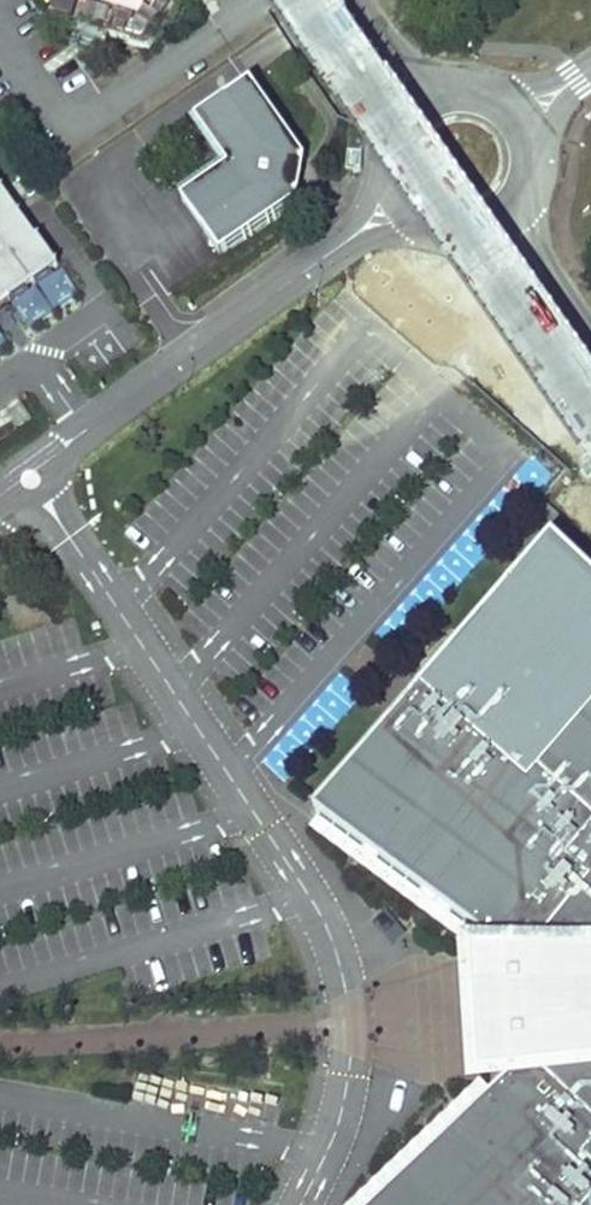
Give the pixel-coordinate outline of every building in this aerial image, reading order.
[(149,52),(181,0),(58,0),(49,25),(149,52)] [(184,202),(222,257),(298,203),(307,160),(252,83),(198,122),(230,169),(184,202)] [(60,266),(39,236),(36,237),(29,227),(0,186),(0,309),(60,266)] [(0,421),(0,442),(32,421),(23,406),(0,421)] [(371,1204),(590,1204),(590,575),(552,539),(484,616),(315,810),(462,935),(469,1012),(474,1068),(468,1088),(371,1204)]
